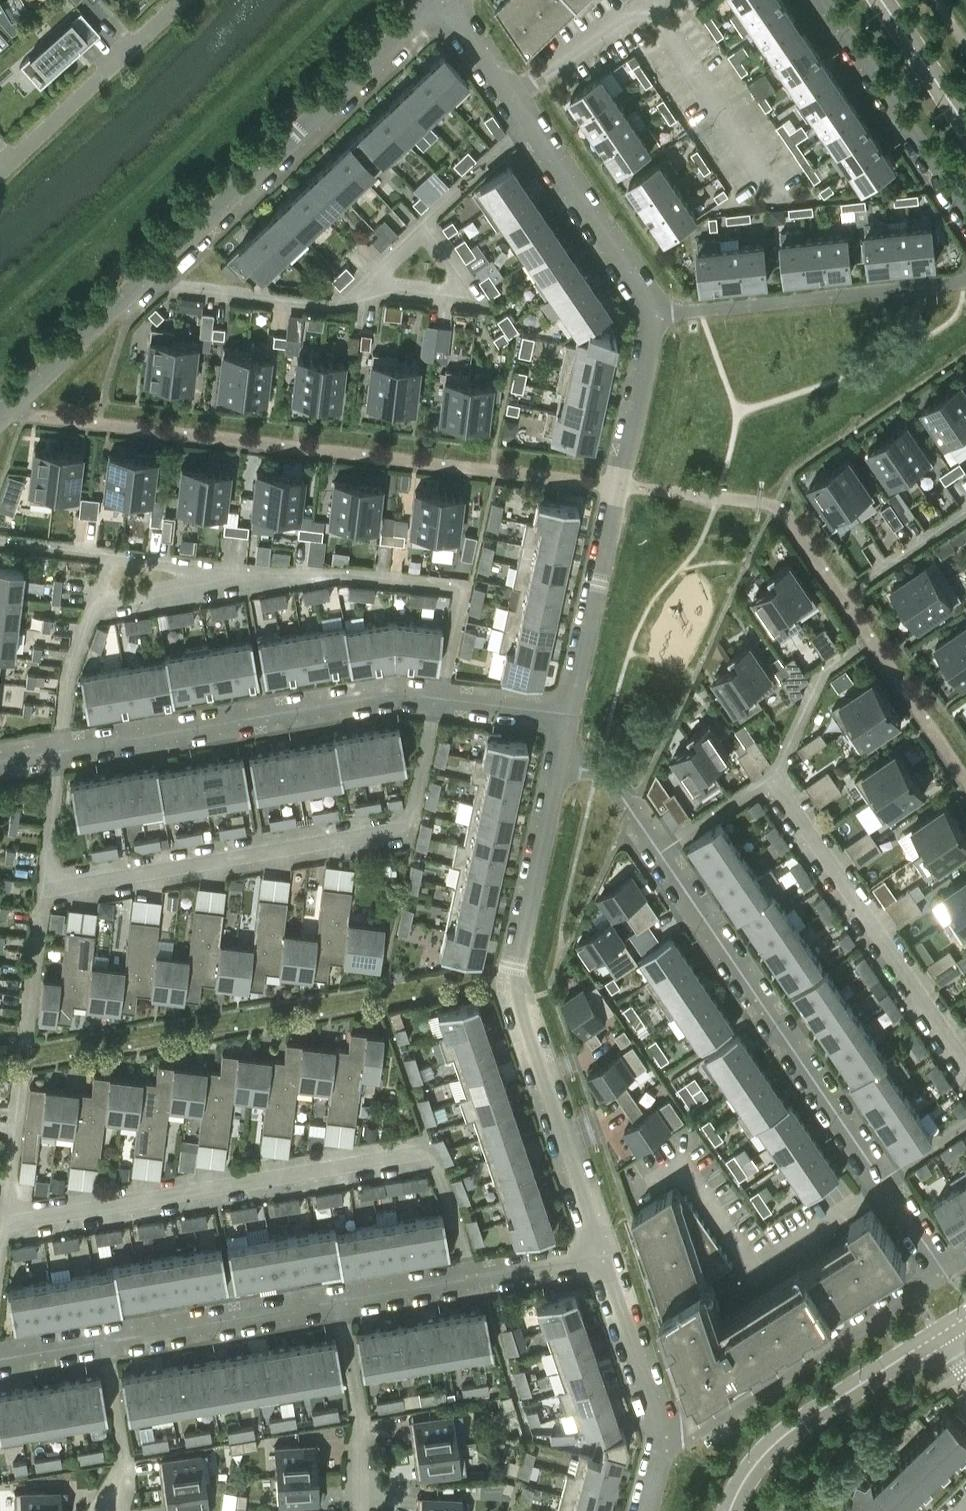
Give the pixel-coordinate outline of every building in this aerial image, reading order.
[(530,45),(552,23),(568,9),(570,7),(577,0),(500,0),(530,45)] [(731,16),(743,34),(755,25),(785,5),(782,0),(754,0),(743,8),(731,16)] [(12,35),(22,29),(16,19),(11,22),(0,3),(0,21),(12,35)] [(785,5),(755,25),(767,43),(797,23),(785,5)] [(704,19),(711,29),(718,25),(711,14),(704,19)] [(71,18),(29,56),(30,56),(20,65),(40,87),(80,51),(76,46),(87,36),(71,18)] [(809,41),(797,23),(767,43),(779,61),(809,41)] [(724,35),(718,25),(711,29),(718,39),(724,35)] [(0,31),(0,48),(8,41),(0,31)] [(779,61),(791,79),(821,59),(809,41),(779,61)] [(735,65),(742,60),(735,50),(728,55),(735,65)] [(442,55),(421,75),(448,103),(445,99),(466,80),(442,55)] [(821,59),(791,79),(803,97),(833,77),(821,59)] [(749,70),(742,60),(735,65),(742,75),(749,70)] [(633,67),(640,77),(646,73),(640,63),(633,67)] [(601,76),(571,96),(584,115),(614,95),(613,94),(623,87),(612,70),(602,77),(601,76)] [(653,83),(646,73),(640,77),(646,87),(653,83)] [(428,123),(448,103),(421,75),(401,95),(428,123)] [(846,95),(833,77),(803,97),(796,102),(808,120),(816,115),(846,95)] [(753,91),(759,101),(766,96),(759,86),(753,91)] [(401,95),(381,114),(407,142),(428,123),(401,95)] [(584,115),(596,133),(626,112),(614,95),(584,115)] [(846,95),(816,115),(828,133),(858,112),(846,95)] [(773,106),(766,96),(759,101),(766,111),(773,106)] [(657,103),(664,113),(671,108),(664,98),(657,103)] [(626,112),(596,133),(608,151),(638,130),(648,124),(637,107),(627,114),(626,112)] [(671,108),(664,113),(670,123),(677,118),(671,108)] [(828,133),(840,151),(870,130),(858,112),(828,133)] [(381,114),(360,133),(387,161),(407,142),(381,114)] [(499,124),(492,114),(484,119),(490,129),(499,124)] [(777,126),(783,136),(790,132),(783,122),(777,126)] [(638,130),(608,151),(620,169),(651,149),(660,142),(648,124),(638,130)] [(870,130),(840,151),(852,169),(882,148),(870,130)] [(797,142),(790,132),(783,136),(790,146),(797,142)] [(367,181),(387,161),(360,133),(340,152),(367,181)] [(895,167),(882,148),(852,169),(864,187),(895,167)] [(691,154),(698,163),(705,159),(698,149),(691,154)] [(468,150),(460,157),(469,166),(476,159),(468,150)] [(340,152),(320,172),(347,200),(367,181),(340,152)] [(469,166),(460,157),(453,164),(461,173),(469,166)] [(672,181),(673,182),(681,176),(667,157),(629,183),(642,201),(672,181)] [(801,162),(808,172),(815,168),(808,158),(801,162)] [(711,169),(705,159),(698,163),(705,174),(711,169)] [(509,166),(472,192),(484,211),(522,185),(509,166)] [(821,178),(815,168),(808,172),(815,182),(821,178)] [(320,172),(299,191),(323,216),(343,197),(346,201),(347,200),(320,172)] [(421,181),(413,189),(420,196),(428,205),(440,193),(428,181),(421,181)] [(642,201),(654,219),(684,199),(673,182),(672,181),(642,201)] [(830,183),(820,190),(824,197),(834,190),(830,183)] [(522,185),(484,211),(497,229),(505,224),(504,223),(534,203),(522,185)] [(719,202),(729,195),(724,188),(714,195),(719,202)] [(303,235),(323,216),(299,191),(279,210),(303,235)] [(906,195),(907,203),(919,202),(918,194),(906,195)] [(895,205),(907,203),(906,195),(894,196),(895,205)] [(421,212),(428,205),(420,196),(412,203),(421,212)] [(684,199),(654,219),(667,238),(697,217),(694,214),(684,199)] [(854,201),(854,209),(866,208),(866,200),(854,201)] [(842,210),(854,209),(854,201),(842,202),(842,210)] [(504,223),(505,224),(516,241),(546,221),(534,203),(504,223)] [(813,205),(801,207),(802,215),(814,214),(813,205)] [(790,216),(802,215),(801,207),(789,208),(790,216)] [(279,210),(259,229),(282,254),(303,235),(279,210)] [(738,213),(739,221),(751,220),(751,212),(738,213)] [(727,223),(739,221),(738,213),(726,215),(727,223)] [(936,262),(934,243),(939,242),(938,230),(933,231),(931,216),(909,219),(910,226),(914,264),(936,262)] [(717,217),(709,217),(710,230),(718,229),(717,217)] [(373,228),(379,234),(387,243),(398,234),(383,218),(373,228)] [(452,220),(442,227),(448,235),(458,229),(452,220)] [(516,241),(510,246),(522,263),(528,259),(558,238),(546,221),(516,241)] [(870,269),(892,267),(888,228),(887,221),(865,223),(870,269)] [(888,228),(892,267),(914,264),(910,226),(888,228)] [(261,274),(282,254),(259,229),(226,260),(243,278),(254,267),(261,274)] [(786,277),(808,275),(804,237),(803,230),(781,232),(786,277)] [(826,235),(830,273),(852,271),(848,233),(826,235)] [(380,250),(387,243),(379,234),(372,241),(380,250)] [(804,237),(808,275),(830,273),(826,235),(804,237)] [(739,237),(719,239),(724,285),(746,282),(742,244),(740,244),(739,237)] [(454,245),(460,253),(470,246),(464,238),(454,245)] [(528,259),(540,276),(540,277),(571,256),(558,238),(528,259)] [(702,287),(724,285),(719,239),(697,241),(702,287)] [(742,244),(746,282),(768,280),(764,242),(742,244)] [(475,255),(470,246),(460,253),(465,262),(475,255)] [(540,276),(536,279),(549,297),(583,274),(571,256),(540,277),(540,276)] [(220,266),(232,279),(238,274),(226,261),(220,266)] [(346,266),(338,273),(347,282),(354,275),(346,266)] [(339,289),(347,282),(338,273),(331,280),(339,289)] [(478,281),(484,289),(494,282),(488,274),(478,281)] [(561,316),(565,313),(595,292),(583,274),(549,297),(561,316)] [(500,291),(494,282),(484,289),(489,297),(500,291)] [(607,311),(595,292),(565,313),(577,330),(603,313),(603,314),(607,311)] [(190,299),(180,298),(178,310),(188,311),(190,299)] [(157,323),(164,316),(155,307),(148,314),(157,323)] [(199,336),(211,337),(214,313),(202,312),(199,336)] [(578,332),(575,346),(610,354),(615,334),(613,333),(614,329),(603,314),(603,313),(577,330),(578,332)] [(507,314),(497,321),(503,329),(513,322),(507,314)] [(518,330),(513,322),(503,329),(508,337),(518,330)] [(435,343),(437,325),(423,324),(421,341),(435,343)] [(451,327),(437,325),(435,343),(449,344),(451,327)] [(211,337),(223,339),(225,329),(213,327),(211,337)] [(149,340),(144,382),(168,385),(173,342),(172,342),(173,338),(173,330),(151,328),(149,340)] [(503,331),(493,338),(499,347),(509,340),(503,331)] [(361,334),(359,348),(370,349),(371,335),(361,334)] [(285,347),(286,336),(274,335),(273,345),(285,347)] [(349,335),(347,351),(357,352),(359,336),(349,335)] [(522,335),(520,345),(532,348),(534,338),(522,335)] [(197,340),(196,349),(209,351),(211,337),(199,336),(198,336),(197,340)] [(285,347),(284,355),(292,356),(292,353),(298,354),(300,338),(298,338),(286,336),(285,347)] [(173,338),(172,342),(173,342),(168,385),(191,387),(197,340),(173,338)] [(605,377),(610,354),(575,346),(565,343),(560,367),(567,368),(605,377)] [(532,348),(520,345),(518,355),(530,358),(532,348)] [(218,394),(242,397),(247,355),(248,350),(223,347),(218,394)] [(395,360),(396,360),(397,355),(372,352),(366,404),(390,407),(395,360)] [(247,355),(242,397),(265,400),(270,358),(247,355)] [(292,399),(316,402),(321,360),(297,357),(292,399)] [(344,363),(321,360),(316,402),(339,405),(344,363)] [(395,360),(390,407),(413,410),(419,363),(396,360),(395,360)] [(600,399),(605,377),(567,368),(560,367),(555,389),(560,390),(600,399)] [(445,369),(439,421),(463,424),(468,382),(469,382),(470,372),(445,369)] [(513,379),(525,382),(527,373),(515,370),(513,379)] [(525,382),(513,379),(510,390),(522,392),(525,382)] [(468,382),(463,424),(486,427),(490,398),(499,400),(501,386),(491,385),(469,382),(468,382)] [(942,396),(965,432),(965,389),(961,383),(942,396)] [(560,390),(556,412),(555,412),(596,421),(600,399),(560,390)] [(942,396),(922,409),(949,448),(965,436),(965,432),(942,396)] [(506,412),(517,415),(520,405),(508,402),(506,412)] [(591,443),(596,421),(555,412),(556,412),(547,410),(542,432),(552,434),(551,438),(569,440),(569,438),(591,443)] [(501,436),(508,438),(513,434),(516,419),(505,417),(501,436)] [(907,424),(888,437),(914,476),(934,463),(907,424)] [(888,437),(868,451),(895,490),(914,476),(888,437)] [(52,503),(53,494),(58,452),(34,449),(28,501),(52,503)] [(81,455),(58,452),(53,494),(76,497),(81,455)] [(127,508),(128,499),(127,499),(132,457),(109,454),(103,505),(127,508)] [(127,499),(128,499),(151,502),(156,459),(132,457),(127,499)] [(849,459),(829,472),(856,511),(875,498),(849,459)] [(950,469),(956,477),(965,471),(960,462),(950,469)] [(177,509),(201,512),(206,469),(182,467),(177,509)] [(229,472),(206,469),(201,512),(224,514),(229,472)] [(946,484),(956,477),(950,469),(940,476),(946,484)] [(275,521),(276,516),(281,474),(256,471),(251,518),(275,521)] [(836,524),(856,511),(829,472),(810,485),(831,517),(823,523),(829,533),(838,527),(836,524)] [(24,479),(9,473),(3,490),(19,495),(24,479)] [(304,477),(281,474),(276,516),(299,519),(304,477)] [(352,526),(357,483),(334,481),(329,523),(352,526)] [(381,486),(357,483),(352,526),(376,528),(381,486)] [(409,537),(432,540),(433,540),(438,493),(415,490),(409,537)] [(462,496),(438,493),(433,540),(432,540),(432,545),(456,548),(462,496)] [(88,517),(90,498),(80,497),(78,516),(88,517)] [(90,498),(88,517),(97,518),(99,499),(90,498)] [(153,500),(150,525),(162,526),(163,515),(164,515),(166,501),(153,500)] [(493,502),(490,515),(500,517),(503,504),(493,502)] [(537,502),(533,523),(533,524),(572,533),(578,507),(537,502)] [(904,522),(899,514),(891,502),(881,509),(894,529),(904,522)] [(909,507),(899,514),(904,522),(915,515),(909,507)] [(163,515),(162,526),(160,539),(172,540),(175,517),(164,515),(163,515)] [(497,530),(500,517),(490,515),(487,527),(497,530)] [(526,521),(521,544),(567,554),(572,533),(533,524),(533,523),(526,521)] [(223,533),(235,535),(237,524),(225,523),(223,533)] [(249,526),(237,524),(235,535),(247,536),(249,526)] [(956,547),(965,540),(965,525),(949,537),(956,547)] [(298,537),(310,539),(311,528),(299,527),(298,537)] [(323,530),(311,528),(310,539),(322,540),(323,530)] [(379,542),(391,543),(393,533),(381,532),(379,542)] [(405,535),(393,533),(391,543),(403,545),(405,535)] [(465,534),(460,557),(472,560),(477,536),(465,534)] [(484,544),(481,557),(491,559),(494,546),(484,544)] [(563,575),(567,554),(521,544),(517,565),(563,575)] [(488,572),(491,559),(481,557),(478,570),(488,572)] [(892,589),(905,608),(948,579),(935,559),(892,589)] [(768,578),(773,585),(774,584),(797,618),(798,618),(818,604),(790,563),(768,578)] [(512,587),(519,588),(519,587),(558,596),(563,575),(517,565),(512,587)] [(19,597),(23,568),(0,566),(0,595),(19,597)] [(54,578),(52,590),(61,591),(62,579),(54,578)] [(948,579),(905,608),(919,628),(962,598),(948,579)] [(803,624),(798,618),(797,618),(774,584),(773,585),(753,598),(781,639),(803,624)] [(347,596),(360,598),(362,588),(348,586),(347,596)] [(475,586),(472,599),(482,601),(484,588),(475,586)] [(328,587),(315,589),(317,599),(330,597),(328,587)] [(554,617),(558,596),(519,587),(519,588),(515,607),(514,609),(554,617)] [(375,589),(362,588),(360,598),(374,599),(375,589)] [(304,601),(317,599),(315,589),(302,591),(304,601)] [(59,603),(61,591),(52,590),(51,602),(59,603)] [(409,603),(422,604),(423,594),(410,593),(409,603)] [(286,594),(273,596),(274,606),(287,604),(286,594)] [(436,595),(423,594),(422,604),(435,605),(436,595)] [(16,626),(19,597),(0,595),(0,624),(16,626)] [(261,608),(274,606),(273,596),(260,598),(261,608)] [(479,614),(482,601),(472,599),(469,612),(479,614)] [(235,603),(222,605),(224,615),(237,613),(235,603)] [(224,615),(222,605),(209,607),(211,617),(224,615)] [(549,638),(554,617),(514,609),(515,607),(508,606),(503,628),(549,638)] [(193,610),(180,612),(181,622),(194,620),(193,610)] [(166,613),(158,614),(160,626),(168,624),(181,622),(180,612),(167,614),(166,613)] [(341,614),(322,618),(323,629),(322,629),(329,670),(349,667),(350,667),(344,630),(345,630),(344,626),(343,626),(341,614)] [(363,614),(343,618),(345,629),(345,630),(344,630),(350,667),(349,667),(350,671),(372,667),(365,626),(363,614)] [(51,618),(43,617),(42,630),(50,631),(51,618)] [(150,617),(137,619),(139,629),(152,627),(150,617)] [(139,629),(137,619),(124,622),(126,631),(139,629)] [(392,622),(365,626),(372,667),(394,663),(392,622)] [(419,625),(392,622),(394,663),(415,666),(419,625)] [(12,656),(16,626),(0,624),(0,654),(12,656)] [(419,625),(415,666),(437,668),(442,627),(419,625)] [(949,665),(965,654),(965,625),(936,646),(949,665)] [(98,626),(94,636),(104,640),(108,629),(98,626)] [(491,626),(486,647),(499,649),(498,651),(505,652),(505,651),(545,659),(549,638),(503,628),(491,626)] [(841,650),(840,648),(825,627),(810,638),(826,661),(841,650)] [(466,628),(463,641),(473,643),(475,630),(466,628)] [(308,674),(329,670),(322,629),(301,633),(308,674)] [(264,681),(286,678),(280,637),(281,637),(280,633),(256,637),(264,681)] [(301,633),(281,637),(280,637),(286,678),(308,674),(301,633)] [(104,640),(94,636),(91,647),(100,650),(104,640)] [(60,640),(59,649),(68,650),(69,641),(60,640)] [(470,656),(473,643),(463,641),(460,654),(470,656)] [(229,645),(236,686),(258,682),(251,642),(229,645)] [(729,658),(733,665),(734,664),(758,699),(758,698),(778,685),(751,644),(729,658)] [(185,649),(185,653),(186,653),(193,693),(215,690),(208,649),(209,649),(208,645),(185,649)] [(229,645),(209,649),(208,649),(215,690),(236,686),(229,645)] [(42,647),(33,646),(32,658),(40,659),(42,647)] [(540,681),(545,659),(505,651),(505,652),(500,676),(540,681)] [(164,656),(165,660),(166,660),(172,697),(173,697),(193,693),(186,653),(185,653),(164,656)] [(949,665),(962,685),(965,682),(965,654),(949,665)] [(784,663),(791,673),(800,686),(809,679),(794,656),(784,663)] [(174,701),(173,697),(172,697),(166,660),(165,660),(144,664),(152,705),(174,701)] [(144,664),(123,667),(130,708),(152,705),(144,664)] [(763,705),(758,698),(758,699),(734,664),(733,665),(713,679),(741,719),(763,705)] [(130,708),(123,667),(102,671),(109,712),(130,708)] [(831,679),(838,691),(853,681),(845,669),(831,679)] [(87,716),(109,712),(102,671),(80,675),(87,716)] [(36,674),(27,673),(26,685),(34,686),(36,674)] [(804,692),(800,686),(791,673),(780,680),(794,699),(804,692)] [(846,729),(887,701),(874,681),(832,708),(846,729)] [(902,722),(887,701),(846,729),(861,750),(902,722)] [(32,703),(24,702),(22,714),(31,715),(32,703)] [(688,737),(692,744),(693,743),(711,769),(712,769),(732,755),(710,722),(688,737)] [(399,726),(377,730),(384,768),(406,765),(399,726)] [(362,772),(384,768),(377,730),(356,734),(362,772)] [(482,759),(482,760),(521,768),(527,743),(500,739),(501,733),(488,731),(486,738),(482,759)] [(821,731),(797,747),(804,758),(827,741),(821,731)] [(333,738),(334,742),(335,741),(341,776),(342,776),(362,772),(356,734),(333,738)] [(440,737),(437,750),(447,752),(450,739),(440,737)] [(748,749),(764,772),(762,768),(771,762),(755,739),(746,745),(748,749)] [(343,780),(342,776),(341,776),(335,741),(334,742),(313,745),(320,783),(343,780)] [(693,743),(692,744),(672,757),(700,798),(722,783),(712,769),(711,769),(693,743)] [(292,749),(298,787),(320,783),(313,745),(292,749)] [(270,752),(277,791),(298,787),(292,749),(270,752)] [(738,756),(754,779),(764,772),(748,749),(738,756)] [(447,752),(437,750),(434,763),(444,765),(447,752)] [(277,791),(270,752),(249,756),(255,795),(277,791)] [(855,780),(869,801),(910,773),(896,752),(855,780)] [(221,761),(228,799),(249,795),(243,757),(221,761)] [(482,760),(482,759),(475,757),(470,780),(477,782),(477,781),(516,789),(521,768),(482,760)] [(221,761),(200,764),(206,803),(228,799),(221,761)] [(178,768),(185,806),(206,803),(200,764),(178,768)] [(141,810),(161,806),(162,806),(157,772),(158,772),(157,768),(134,772),(141,810)] [(178,768),(158,772),(157,772),(162,806),(161,806),(162,810),(185,806),(178,768)] [(805,786),(812,796),(835,780),(829,770),(805,786)] [(141,810),(134,772),(113,775),(119,814),(141,810)] [(656,773),(647,792),(661,812),(669,806),(670,807),(680,821),(681,822),(690,815),(674,792),(671,794),(656,773)] [(924,794),(910,773),(869,801),(883,822),(924,794)] [(119,814),(113,775),(91,779),(98,817),(119,814)] [(98,817),(91,779),(70,783),(76,821),(98,817)] [(431,779),(428,792),(438,794),(441,781),(431,779)] [(842,790),(835,780),(812,796),(819,806),(842,790)] [(512,810),(516,789),(477,781),(477,782),(473,802),(512,810)] [(438,794),(428,792),(425,805),(435,807),(438,794)] [(388,798),(390,808),(403,806),(401,796),(388,798)] [(367,801),(369,811),(382,809),(380,799),(367,801)] [(459,799),(455,819),(468,822),(468,823),(507,832),(512,810),(473,802),(472,802),(459,799)] [(758,800),(749,805),(757,816),(765,811),(758,800)] [(369,811),(367,801),(354,804),(356,814),(369,811)] [(926,849),(959,827),(945,806),(912,828),(926,849)] [(324,809),(326,819),(339,816),(337,807),(324,809)] [(680,821),(670,807),(663,811),(674,826),(680,821)] [(10,820),(18,821),(19,809),(12,808),(10,820)] [(313,821),(326,819),(324,809),(311,811),(313,821)] [(281,816),(283,826),(297,824),(295,814),(281,816)] [(270,828),(283,826),(281,816),(269,818),(270,828)] [(9,832),(16,833),(18,821),(10,820),(9,832)] [(422,822),(419,834),(429,837),(432,824),(422,822)] [(232,825),(234,834),(246,832),(245,823),(232,825)] [(507,832),(468,823),(464,843),(503,853),(507,832)] [(690,844),(703,862),(734,841),(721,823),(690,844)] [(220,837),(234,834),(232,825),(218,827),(220,837)] [(766,830),(773,841),(782,835),(775,825),(766,830)] [(959,827),(926,849),(927,850),(914,859),(928,879),(965,853),(965,836),(959,827)] [(189,832),(191,842),(204,840),(202,830),(189,832)] [(846,846),(853,856),(876,840),(869,830),(846,846)] [(178,844),(191,842),(189,832),(176,834),(178,844)] [(429,837),(419,834),(416,848),(426,850),(429,837)] [(782,835),(773,841),(781,852),(789,846),(782,835)] [(146,839),(148,849),(161,847),(159,837),(146,839)] [(135,851),(148,849),(146,839),(133,841),(135,851)] [(883,850),(876,840),(853,856),(859,866),(883,850)] [(703,862),(715,880),(746,859),(734,841),(703,862)] [(503,853),(464,843),(457,842),(452,865),(459,866),(459,865),(498,874),(503,853)] [(103,847),(105,857),(118,854),(117,844),(103,847)] [(105,857),(103,847),(91,849),(92,859),(105,857)] [(5,860),(13,861),(14,849),(7,848),(5,860)] [(715,880),(727,898),(758,877),(746,859),(715,880)] [(791,866),(798,877),(806,871),(799,860),(791,866)] [(413,864),(410,877),(420,879),(422,866),(413,864)] [(494,895),(498,874),(459,865),(459,866),(454,886),(494,895)] [(772,867),(758,877),(727,898),(740,918),(743,915),(743,914),(774,893),(775,894),(786,887),(772,867)] [(814,882),(806,871),(798,877),(805,888),(814,882)] [(632,875),(600,897),(614,918),(624,911),(638,930),(631,935),(638,945),(655,934),(648,924),(660,916),(632,875)] [(2,889),(10,890),(11,878),(3,877),(2,889)] [(410,877),(407,890),(417,892),(420,879),(410,877)] [(872,886),(881,900),(892,892),(883,878),(872,886)] [(957,914),(958,915),(965,909),(965,879),(944,894),(957,914)] [(241,894),(242,881),(230,880),(229,893),(241,894)] [(916,899),(925,893),(918,883),(909,889),(916,899)] [(327,978),(330,960),(329,960),(337,888),(323,886),(317,936),(300,934),(296,975),(327,978)] [(454,886),(450,908),(489,916),(494,895),(454,886)] [(351,890),(337,888),(329,960),(330,960),(380,966),(384,925),(348,921),(351,890)] [(893,915),(916,899),(909,889),(886,905),(893,915)] [(786,911),(775,894),(774,893),(743,914),(743,915),(755,932),(786,911)] [(177,895),(167,894),(165,906),(175,907),(177,895)] [(815,902),(823,913),(831,907),(823,896),(815,902)] [(263,989),(265,971),(273,899),(258,897),(253,946),(236,945),(232,986),(263,989)] [(287,901),(273,899),(265,971),(296,975),(300,934),(283,932),(287,901)] [(916,899),(893,915),(900,925),(923,909),(916,899)] [(114,904),(99,902),(97,917),(113,918),(114,904)] [(403,906),(400,919),(410,922),(413,909),(403,906)] [(838,918),(831,907),(823,913),(830,923),(838,918)] [(189,956),(172,954),(167,997),(199,1000),(201,982),(200,982),(209,910),(194,908),(189,956)] [(450,908),(445,929),(485,937),(489,916),(450,908)] [(958,915),(957,914),(949,919),(964,941),(965,940),(965,909),(958,915)] [(223,912),(209,910),(200,982),(201,982),(232,986),(236,945),(219,943),(223,912)] [(799,929),(786,911),(755,932),(767,951),(799,929)] [(136,993),(145,920),(131,918),(125,967),(108,965),(103,1008),(135,1011),(137,993),(136,993)] [(410,922),(400,919),(398,932),(407,935),(410,922)] [(159,921),(145,920),(136,993),(137,993),(167,997),(172,954),(156,952),(159,921)] [(610,920),(578,942),(593,963),(603,957),(616,976),(638,961),(610,920)] [(72,1004),(81,930),(66,929),(60,978),(43,976),(38,1019),(71,1022),(73,1004),(72,1004)] [(480,959),(485,937),(445,929),(440,954),(480,959)] [(767,951),(779,969),(811,947),(799,929),(767,951)] [(73,1004),(103,1008),(108,965),(91,963),(95,932),(81,930),(72,1004),(73,1004)] [(839,937),(847,948),(855,943),(847,932),(839,937)] [(655,934),(638,945),(642,952),(659,941),(655,934)] [(642,958),(654,975),(655,976),(685,956),(672,938),(642,958)] [(823,966),(811,947),(779,969),(792,987),(823,966)] [(927,965),(934,975),(957,959),(950,949),(927,965)] [(697,974),(685,956),(655,976),(654,975),(646,981),(659,1000),(697,974)] [(856,962),(862,972),(871,966),(864,956),(856,962)] [(964,969),(957,959),(934,975),(940,985),(964,969)] [(871,966),(862,972),(870,983),(879,978),(871,966)] [(795,991),(807,1009),(838,988),(826,970),(795,991)] [(671,1018),(679,1013),(679,1012),(709,992),(697,974),(659,1000),(671,1018)] [(614,977),(606,982),(612,992),(621,987),(614,977)] [(587,991),(584,988),(563,1002),(593,1046),(602,1040),(595,1028),(606,1020),(604,1017),(615,1010),(597,984),(587,991)] [(851,1006),(838,988),(807,1009),(819,1027),(851,1006)] [(679,1012),(679,1013),(691,1030),(721,1009),(709,992),(679,1012)] [(880,997),(887,1008),(895,1002),(888,992),(880,997)] [(438,1037),(438,1038),(483,1023),(476,1001),(437,1011),(445,1034),(438,1037)] [(903,1013),(895,1002),(887,1008),(895,1019),(903,1013)] [(624,1009),(630,1019),(639,1013),(632,1003),(624,1009)] [(851,1006),(819,1027),(832,1046),(863,1024),(851,1006)] [(734,1028),(721,1009),(691,1030),(687,1033),(700,1051),(734,1028)] [(639,1013),(630,1019),(637,1029),(645,1023),(639,1013)] [(483,1023),(438,1038),(445,1058),(490,1043),(483,1023)] [(875,1042),(863,1024),(832,1046),(844,1064),(875,1042)] [(399,1042),(409,1038),(405,1026),(395,1029),(399,1042)] [(632,1038),(625,1028),(615,1035),(622,1045),(632,1038)] [(904,1033),(911,1043),(919,1037),(912,1028),(904,1033)] [(349,1050),(341,1122),(355,1124),(361,1075),(378,1077),(383,1036),(351,1032),(349,1050)] [(708,1055),(721,1074),(751,1053),(738,1035),(708,1055)] [(927,1049),(919,1037),(911,1043),(919,1055),(927,1049)] [(648,1045),(655,1055),(663,1049),(656,1039),(648,1045)] [(844,1064),(855,1081),(887,1059),(875,1042),(844,1064)] [(297,1086),(313,1088),(318,1046),(287,1043),(284,1061),(285,1061),(276,1133),(291,1134),(297,1086)] [(452,1057),(459,1076),(497,1064),(490,1043),(445,1058),(446,1059),(452,1057)] [(613,1089),(624,1106),(636,1098),(625,1081),(648,1066),(633,1044),(588,1075),(602,1096),(613,1089)] [(349,1050),(348,1050),(318,1046),(313,1088),(330,1090),(326,1121),(341,1122),(349,1050)] [(663,1049),(655,1055),(661,1065),(670,1059),(663,1049)] [(887,1059),(855,1081),(852,1083),(865,1102),(897,1081),(911,1072),(897,1052),(887,1059)] [(233,1096),(249,1098),(254,1057),(222,1053),(220,1072),(221,1072),(212,1143),(227,1145),(233,1096)] [(763,1071),(751,1053),(721,1074),(733,1092),(763,1071)] [(414,1055),(405,1058),(409,1070),(418,1067),(414,1055)] [(285,1061),(284,1061),(254,1057),(249,1098),(266,1100),(262,1131),(276,1133),(285,1061)] [(928,1069),(936,1081),(944,1075),(937,1063),(928,1069)] [(168,1107),(185,1109),(190,1068),(158,1064),(156,1082),(157,1083),(148,1154),(162,1156),(168,1107)] [(497,1064),(459,1076),(465,1096),(459,1098),(459,1099),(504,1084),(497,1064)] [(423,1080),(418,1067),(409,1070),(413,1083),(423,1080)] [(221,1072),(220,1072),(190,1068),(185,1109),(202,1111),(198,1142),(212,1143),(221,1072)] [(733,1092),(745,1109),(775,1089),(763,1071),(733,1092)] [(104,1117),(121,1120),(126,1079),(94,1075),(92,1093),(93,1093),(84,1165),(98,1167),(104,1117)] [(951,1085),(944,1075),(936,1081),(943,1091),(951,1085)] [(157,1083),(156,1082),(126,1079),(121,1120),(137,1122),(134,1153),(148,1154),(157,1083)] [(865,1102),(877,1120),(909,1099),(897,1081),(865,1102)] [(678,1089),(685,1099),(693,1093),(686,1083),(678,1089)] [(504,1084),(459,1099),(466,1120),(511,1104),(504,1084)] [(57,1130),(61,1090),(30,1086),(21,1158),(36,1160),(40,1128),(57,1130)] [(750,1133),(757,1128),(756,1128),(787,1107),(787,1106),(775,1089),(745,1109),(737,1114),(750,1133)] [(93,1093),(92,1093),(61,1090),(57,1130),(73,1132),(70,1163),(84,1165),(93,1093)] [(700,1103),(693,1093),(685,1099),(691,1109),(700,1103)] [(423,1111),(432,1108),(428,1096),(418,1099),(423,1111)] [(647,1114),(636,1098),(624,1106),(635,1122),(625,1130),(639,1151),(685,1120),(670,1099),(647,1114)] [(921,1117),(909,1099),(877,1120),(890,1139),(921,1117)] [(960,1116),(965,1112),(965,1107),(961,1099),(953,1105),(960,1116)] [(511,1104),(466,1120),(466,1121),(473,1118),(480,1138),(518,1125),(511,1104)] [(790,1104),(787,1106),(787,1107),(756,1128),(757,1128),(769,1146),(803,1123),(790,1104)] [(432,1108),(423,1111),(427,1124),(436,1121),(432,1108)] [(921,1117),(890,1139),(902,1156),(933,1135),(921,1117)] [(709,1134),(717,1129),(710,1119),(702,1124),(709,1134)] [(803,1123),(773,1143),(784,1160),(785,1161),(815,1141),(803,1123)] [(379,1127),(364,1125),(362,1138),(378,1140),(379,1127)] [(480,1138),(487,1159),(525,1145),(518,1125),(480,1138)] [(724,1139),(717,1129),(709,1134),(715,1144),(724,1139)] [(323,1135),(308,1133),(306,1146),(321,1148),(323,1135)] [(439,1152),(448,1148),(442,1136),(433,1140),(439,1152)] [(958,1153),(965,1148),(965,1142),(963,1138),(953,1145),(958,1153)] [(784,1160),(780,1163),(793,1181),(827,1158),(815,1141),(785,1161),(784,1160)] [(525,1145),(487,1159),(493,1179),(531,1166),(525,1145)] [(958,1153),(953,1145),(942,1152),(948,1160),(958,1153)] [(178,1168),(194,1170),(196,1150),(180,1148),(178,1168)] [(453,1160),(448,1148),(439,1152),(444,1164),(453,1160)] [(726,1160),(733,1170),(741,1164),(735,1154),(726,1160)] [(840,1177),(827,1158),(793,1181),(806,1200),(840,1177)] [(163,1173),(174,1174),(176,1160),(165,1159),(163,1173)] [(927,1162),(917,1169),(922,1178),(933,1170),(927,1162)] [(741,1164),(733,1170),(740,1180),(748,1175),(741,1164)] [(115,1166),(113,1178),(127,1179),(128,1168),(115,1166)] [(538,1186),(531,1166),(493,1179),(500,1199),(538,1186)] [(49,1189),(62,1191),(63,1178),(50,1176),(49,1189)] [(426,1176),(414,1178),(416,1188),(428,1186),(426,1176)] [(456,1192),(465,1188),(461,1176),(451,1179),(456,1192)] [(416,1188),(414,1178),(400,1180),(402,1190),(416,1188)] [(48,1181),(34,1179),(33,1193),(46,1195),(48,1181)] [(954,1189),(965,1208),(965,1182),(954,1189)] [(384,1183),(371,1185),(372,1195),(386,1193),(384,1183)] [(372,1195),(371,1185),(358,1188),(359,1197),(372,1195)] [(538,1186),(500,1199),(507,1220),(545,1207),(538,1186)] [(470,1200),(465,1188),(456,1192),(461,1204),(470,1200)] [(673,1189),(651,1203),(634,1214),(645,1247),(649,1245),(657,1272),(654,1274),(695,1397),(907,1263),(872,1210),(850,1225),(858,1237),(720,1328),(715,1314),(720,1309),(710,1278),(733,1264),(686,1195),(677,1198),(673,1189)] [(965,1226),(965,1208),(954,1189),(936,1201),(956,1232),(965,1226)] [(750,1196),(757,1206),(766,1200),(759,1190),(750,1196)] [(341,1191),(328,1193),(330,1203),(343,1201),(341,1191)] [(330,1203),(328,1193),(315,1195),(317,1205),(330,1203)] [(299,1198),(286,1200),(287,1210),(300,1208),(299,1198)] [(287,1210),(286,1200),(273,1202),(274,1212),(287,1210)] [(766,1200),(757,1206),(764,1216),(772,1210),(766,1200)] [(256,1205),(243,1207),(245,1217),(258,1215),(256,1205)] [(245,1217),(243,1207),(230,1209),(232,1219),(245,1217)] [(545,1207),(507,1220),(514,1241),(554,1232),(545,1207)] [(206,1214),(193,1216),(194,1226),(207,1224),(206,1214)] [(442,1214),(421,1217),(427,1256),(449,1252),(442,1214)] [(194,1226),(193,1216),(180,1218),(181,1228),(194,1226)] [(470,1232),(480,1229),(476,1216),(466,1219),(470,1232)] [(421,1217),(399,1221),(405,1260),(427,1256),(421,1217)] [(163,1221),(150,1223),(152,1233),(165,1231),(163,1221)] [(384,1263),(405,1260),(399,1221),(377,1225),(384,1263)] [(152,1233),(150,1223),(137,1225),(139,1235),(152,1233)] [(377,1225),(356,1229),(362,1267),(384,1263),(377,1225)] [(121,1228),(108,1231),(109,1241),(122,1238),(121,1228)] [(335,1228),(312,1232),(318,1270),(340,1267),(341,1267),(335,1232),(336,1232),(335,1228)] [(356,1229),(336,1232),(335,1232),(341,1267),(340,1267),(340,1271),(362,1267),(356,1229)] [(484,1241),(480,1229),(470,1232),(475,1244),(484,1241)] [(109,1241),(108,1231),(95,1233),(96,1243),(98,1242),(109,1241)] [(312,1232),(291,1236),(297,1274),(318,1270),(312,1232)] [(78,1236),(65,1238),(67,1248),(80,1246),(78,1236)] [(291,1236),(269,1239),(276,1278),(297,1274),(291,1236)] [(67,1248),(65,1238),(52,1240),(54,1250),(67,1248)] [(269,1239),(248,1243),(255,1281),(276,1278),(269,1239)] [(109,1241),(98,1242),(100,1254),(111,1252),(109,1241)] [(36,1243),(23,1245),(24,1255),(37,1253),(36,1243)] [(233,1285),(255,1281),(248,1243),(227,1247),(233,1285)] [(11,1257),(24,1255),(23,1245),(9,1247),(11,1257)] [(200,1251),(206,1290),(228,1286),(221,1248),(200,1251)] [(200,1251),(178,1255),(185,1293),(206,1290),(200,1251)] [(157,1259),(164,1297),(185,1293),(178,1255),(157,1259)] [(157,1259),(136,1262),(142,1301),(164,1297),(157,1259)] [(112,1266),(113,1270),(114,1270),(120,1304),(121,1304),(142,1301),(136,1262),(112,1266)] [(113,1270),(94,1273),(100,1312),(122,1308),(121,1304),(120,1304),(114,1270),(113,1270)] [(93,1273),(72,1277),(78,1316),(100,1312),(93,1273)] [(50,1281),(57,1319),(78,1316),(72,1277),(50,1281)] [(50,1281),(28,1285),(35,1323),(57,1319),(50,1281)] [(13,1327),(35,1323),(28,1285),(7,1288),(13,1327)] [(544,1329),(582,1316),(575,1295),(535,1304),(544,1329)] [(485,1310),(463,1314),(470,1352),(491,1349),(485,1310)] [(448,1356),(470,1352),(463,1314),(442,1318),(448,1356)] [(544,1329),(551,1349),(589,1336),(582,1316),(544,1329)] [(448,1356),(442,1318),(420,1322),(427,1360),(448,1356)] [(405,1364),(427,1360),(420,1322),(398,1325),(405,1364)] [(405,1364),(398,1325),(377,1329),(384,1367),(405,1364)] [(501,1329),(505,1341),(515,1338),(511,1326),(501,1329)] [(362,1371),(384,1367),(377,1329),(355,1333),(362,1371)] [(596,1357),(589,1336),(551,1349),(558,1370),(596,1357)] [(519,1351),(515,1338),(505,1341),(509,1354),(519,1351)] [(336,1340),(314,1343),(321,1382),(342,1378),(336,1340)] [(299,1385),(321,1382),(314,1343),(293,1347),(299,1385)] [(299,1385),(293,1347),(271,1351),(278,1389),(299,1385)] [(271,1351),(250,1354),(256,1393),(257,1393),(259,1404),(279,1401),(277,1389),(278,1389),(271,1351)] [(256,1393),(250,1354),(228,1358),(235,1396),(256,1393)] [(558,1370),(564,1389),(564,1390),(602,1377),(596,1357),(558,1370)] [(213,1400),(235,1396),(228,1358),(207,1362),(213,1400)] [(213,1400),(207,1362),(185,1365),(192,1404),(213,1400)] [(170,1407),(192,1404),(185,1365),(164,1369),(170,1407)] [(514,1371),(518,1383),(528,1380),(524,1368),(514,1371)] [(170,1407),(164,1369),(142,1373),(149,1411),(170,1407)] [(127,1415),(149,1411),(142,1373),(121,1376),(127,1415)] [(100,1376),(78,1380),(84,1418),(107,1414),(100,1376)] [(565,1414),(572,1412),(571,1411),(609,1398),(602,1377),(564,1390),(564,1389),(557,1391),(565,1414)] [(78,1380),(57,1383),(63,1422),(84,1418),(78,1380)] [(531,1393),(528,1380),(518,1383),(522,1396),(531,1393)] [(488,1381),(475,1384),(476,1394),(489,1391),(488,1381)] [(42,1425),(63,1422),(57,1383),(35,1387),(42,1425)] [(463,1396),(476,1394),(475,1384),(462,1386),(463,1396)] [(35,1387),(14,1391),(20,1429),(42,1425),(35,1387)] [(446,1399),(445,1389),(432,1391),(434,1401),(446,1399)] [(0,1393),(0,1441),(1,1445),(23,1441),(20,1429),(14,1391),(0,1393)] [(421,1403),(434,1401),(432,1391),(419,1394),(421,1403)] [(515,1407),(511,1394),(500,1397),(505,1410),(515,1407)] [(389,1398),(391,1408),(404,1406),(402,1396),(389,1398)] [(378,1410),(391,1408),(389,1398),(376,1401),(378,1410)] [(616,1419),(609,1398),(571,1411),(572,1412),(578,1432),(593,1427),(593,1426),(616,1419)] [(325,1409),(326,1419),(339,1417),(338,1407),(325,1409)] [(313,1422),(326,1419),(325,1409),(312,1412),(313,1422)] [(537,1409),(527,1412),(531,1425),(540,1422),(537,1409)] [(964,1429),(965,1426),(965,1420),(958,1411),(952,1417),(946,1411),(909,1447),(940,1479),(965,1454),(965,1431),(964,1429)] [(462,1413),(409,1420),(413,1449),(457,1443),(462,1442),(465,1442),(462,1413)] [(282,1417),(284,1427),(297,1424),(295,1415),(282,1417)] [(271,1429),(284,1427),(282,1417),(269,1419),(271,1429)] [(616,1419),(593,1426),(593,1427),(598,1442),(594,1456),(594,1458),(618,1464),(622,1450),(624,1451),(627,1441),(622,1429),(620,1429),(616,1419)] [(253,1427),(241,1429),(242,1439),(255,1437),(253,1427)] [(197,1431),(199,1441),(212,1439),(210,1429),(197,1431)] [(229,1441),(242,1439),(241,1429),(228,1431),(229,1441)] [(186,1443),(199,1441),(197,1431),(184,1434),(186,1443)] [(575,1432),(563,1433),(563,1443),(575,1443),(575,1432)] [(563,1433),(550,1433),(551,1443),(563,1443),(563,1433)] [(154,1438),(156,1448),(169,1446),(167,1436),(154,1438)] [(143,1450),(156,1448),(154,1438),(141,1441),(143,1450)] [(255,1438),(242,1440),(244,1450),(257,1448),(255,1438)] [(244,1450),(242,1440),(229,1442),(231,1453),(244,1450)] [(457,1443),(413,1449),(416,1479),(466,1472),(462,1442),(457,1443)] [(276,1476),(321,1473),(318,1443),(274,1446),(276,1476)] [(909,1447),(872,1483),(866,1490),(857,1486),(850,1502),(870,1510),(889,1510),(895,1506),(900,1510),(907,1510),(940,1479),(909,1447)] [(90,1450),(91,1459),(105,1457),(103,1448),(90,1450)] [(525,1448),(522,1461),(532,1463),(535,1451),(525,1448)] [(78,1462),(91,1459),(90,1450),(77,1452),(78,1462)] [(207,1453),(157,1459),(161,1489),(205,1483),(205,1484),(211,1483),(207,1453)] [(579,1453),(574,1474),(573,1475),(613,1485),(618,1464),(594,1458),(594,1456),(579,1453)] [(47,1457),(49,1467),(62,1465),(60,1455),(47,1457)] [(36,1469),(49,1467),(47,1457),(34,1459),(36,1469)] [(509,1459),(506,1472),(516,1475),(520,1461),(509,1459)] [(13,1463),(15,1473),(28,1470),(26,1460),(13,1463)] [(522,1461),(519,1474),(529,1476),(532,1463),(522,1461)] [(567,1472),(561,1494),(607,1506),(613,1485),(573,1475),(574,1474),(567,1472)] [(278,1505),(323,1502),(321,1473),(276,1476),(278,1505)] [(500,1493),(511,1495),(514,1482),(504,1479),(500,1493)] [(205,1484),(205,1483),(161,1489),(165,1510),(209,1510),(205,1484)] [(534,1487),(524,1485),(520,1498),(530,1500),(534,1487)] [(64,1490),(15,1491),(15,1510),(65,1510),(64,1490)] [(236,1492),(234,1506),(245,1507),(247,1494),(236,1492)] [(556,1510),(606,1510),(607,1506),(561,1494),(556,1510)] [(461,1498),(417,1495),(417,1510),(416,1510),(461,1510),(461,1498)] [(850,1502),(846,1510),(870,1510),(850,1502)]
